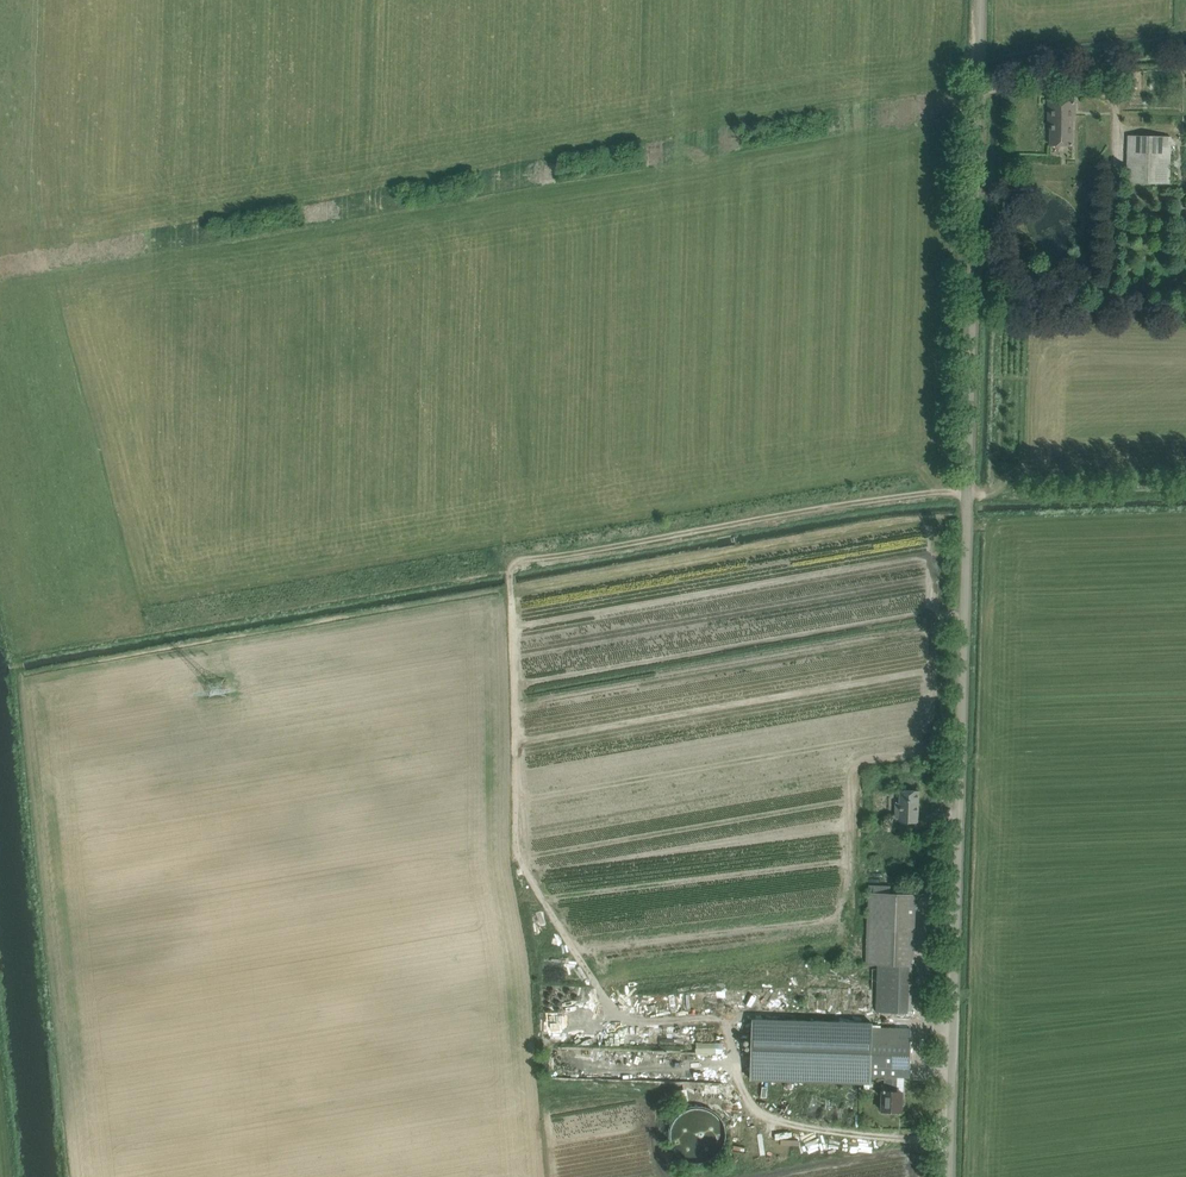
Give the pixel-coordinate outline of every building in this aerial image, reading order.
[(1075,115),(1076,102),(1049,101),(1049,121),(1051,121),(1051,144),(1072,145),(1072,115),(1075,115)] [(1169,184),(1170,137),(1128,136),(1127,183),(1169,184)] [(1085,276),(1085,277),(1086,278),(1086,279),(1086,280),(1087,280),(1087,281),(1088,281),(1088,282),(1089,282),(1090,282),(1091,282),(1092,282),(1093,282),(1093,281),(1094,281),(1095,280),(1095,279),(1096,278),(1096,277),(1096,276),(1095,275),(1095,274),(1094,273),(1093,273),(1093,272),(1092,272),(1091,272),(1090,272),(1089,272),(1088,272),(1088,273),(1087,273),(1087,274),(1086,274),(1086,275),(1086,276),(1085,276)] [(896,822),(906,822),(918,822),(919,790),(900,789),(900,802),(896,802),(896,822)] [(877,964),(876,1012),(908,1012),(911,932),(914,932),(915,894),(880,892),(869,893),(866,964),(877,964)] [(872,1011),(873,988),(807,986),(806,1009),(872,1011)] [(624,1003),(637,1000),(636,995),(623,997),(624,1003)] [(911,1028),(872,1027),(872,1024),(753,1020),(750,1103),(869,1106),(870,1076),(885,1076),(885,1091),(883,1091),(882,1111),(902,1111),(902,1091),(897,1091),(897,1077),(910,1077),(911,1028)] [(723,1053),(722,1041),(694,1042),(694,1053),(723,1053)] [(690,1130),(687,1138),(691,1139),(689,1144),(700,1149),(705,1136),(690,1130)]
